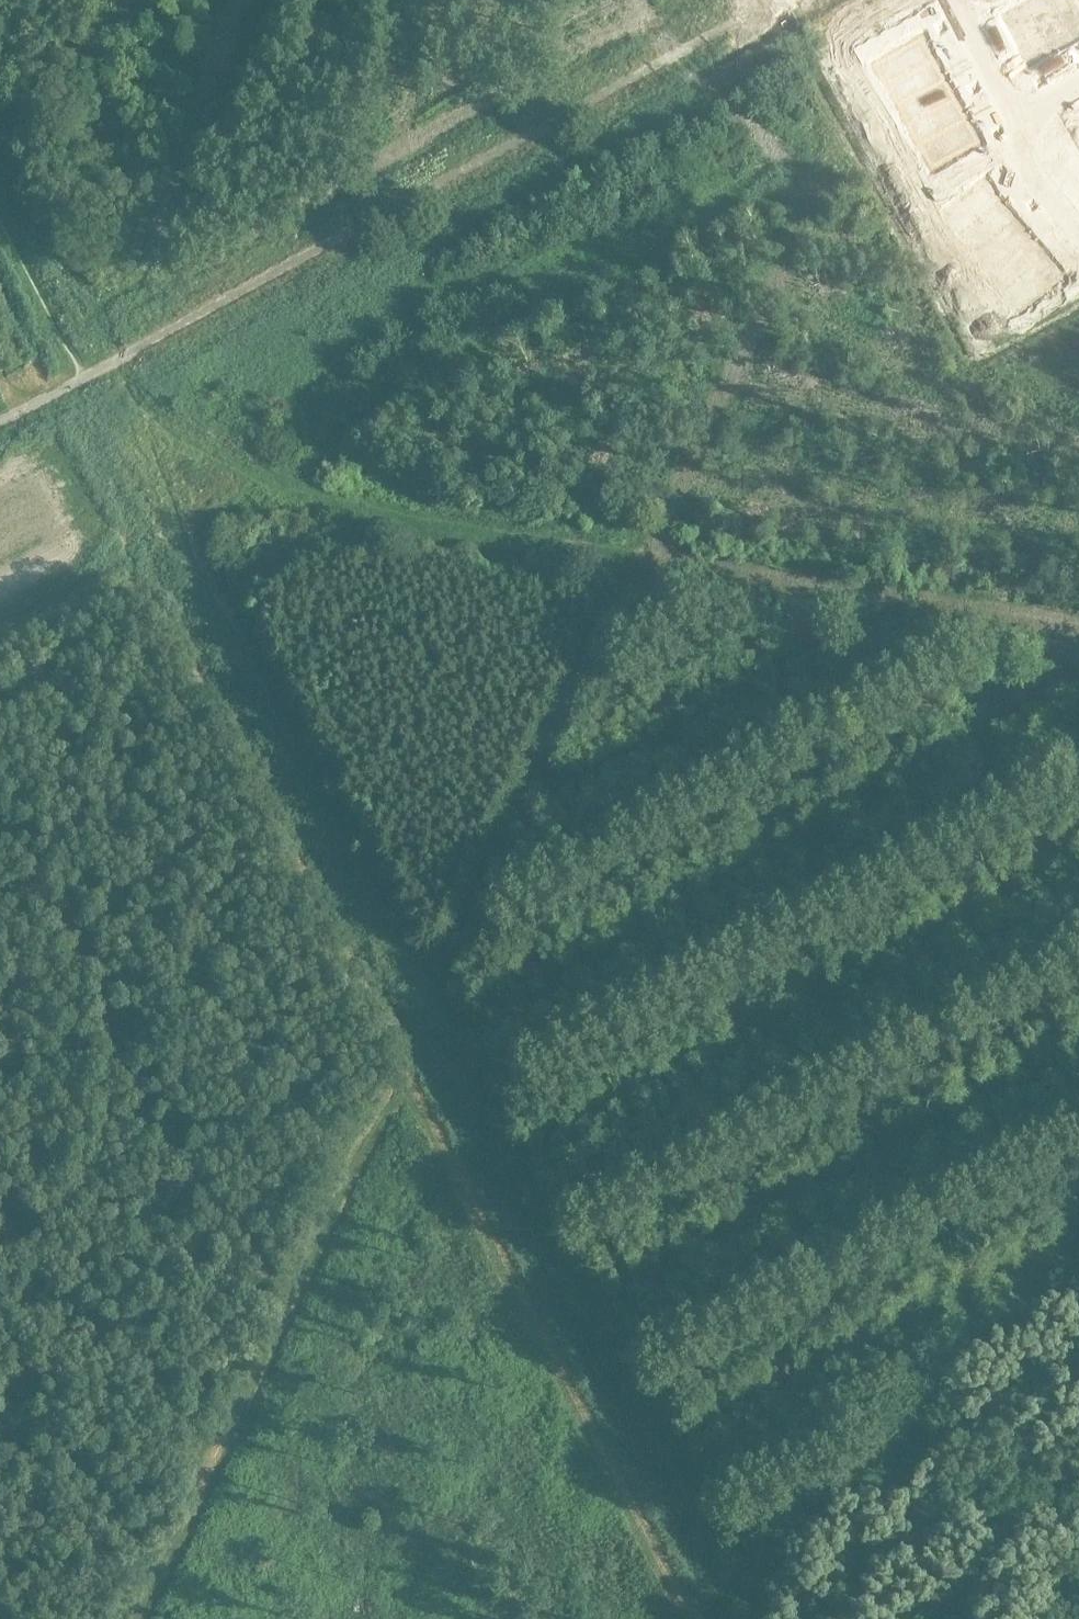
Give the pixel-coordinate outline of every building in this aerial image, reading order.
[(1025,3),(1050,50),(1055,47),(1070,39),(1049,0),(1031,0),(1025,3)] [(1070,39),(1078,34),(1078,8),(1074,0),(1049,0),(1070,39)] [(1025,3),(1002,16),(1027,62),(1046,52),(1050,50),(1025,3)] [(874,64),(858,73),(870,94),(885,85),(886,86),(932,61),(920,39),(874,64)] [(946,41),(936,46),(941,55),(951,50),(946,41)] [(1050,50),(1046,52),(1051,61),(1060,57),(1055,47),(1050,50)] [(1060,57),(1051,61),(1056,71),(1065,66),(1060,57)] [(932,61),(886,86),(897,105),(943,80),(940,76),(932,61)] [(959,65),(950,70),(955,79),(964,74),(959,65)] [(950,70),(940,76),(943,80),(945,85),(946,84),(955,79),(950,70)] [(943,80),(897,105),(907,125),(954,99),(946,84),(945,85),(943,80)] [(954,99),(907,125),(908,126),(918,145),(964,119),(962,115),(962,114),(954,99)] [(981,104),(971,109),(976,118),(986,113),(981,104)] [(962,114),(962,115),(964,119),(967,124),(976,118),(971,109),(962,114)] [(964,119),(918,145),(931,167),(977,142),(967,124),(964,119)] [(983,183),(946,213),(961,232),(998,202),(995,198),(983,183)] [(1012,185),(1004,191),(1010,199),(1018,193),(1012,185)] [(1004,191),(995,198),(998,202),(1002,206),(1010,199),(1004,191)] [(998,202),(961,232),(976,250),(972,253),(972,254),(1013,220),(1002,206),(998,202)] [(1013,220),(972,254),(987,272),(1028,239),(1025,235),(1013,220)] [(1042,221),(1033,228),(1040,236),(1048,229),(1042,221)] [(1033,228),(1025,235),(1028,239),(1031,243),(1040,236),(1033,228)] [(1028,239),(987,272),(1002,290),(1043,257),(1031,243),(1028,239)] [(1060,244),(1051,251),(1058,259),(1066,252),(1060,244)] [(1043,257),(1002,290),(1018,310),(1026,303),(1059,277),(1043,257)]
